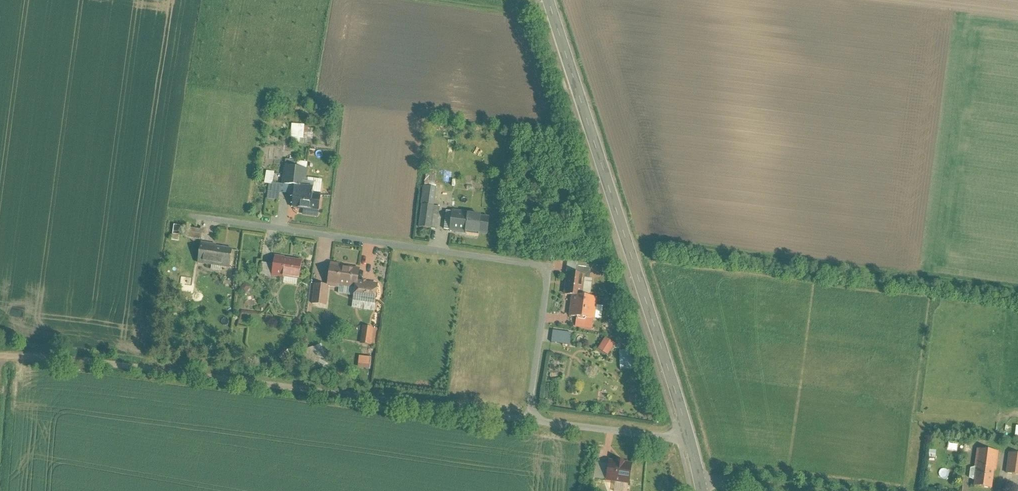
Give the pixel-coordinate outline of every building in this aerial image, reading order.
[(307,125),(294,123),(293,137),(305,138),(307,125)] [(292,191),(290,204),(317,208),(320,187),(309,185),(311,173),(306,173),(306,177),(303,176),(305,161),(296,160),(295,166),(285,165),(282,190),(292,191)] [(264,183),(272,185),(274,173),(266,171),(264,183)] [(425,204),(436,206),(439,187),(427,185),(425,204)] [(436,206),(425,204),(422,227),(438,229),(441,207),(436,206)] [(471,213),(455,211),(453,229),(468,231),(471,213)] [(471,213),(468,231),(492,234),(494,216),(471,213)] [(173,225),(171,240),(178,242),(181,226),(173,225)] [(200,235),(201,228),(188,226),(187,233),(200,235)] [(231,265),(233,247),(216,245),(217,242),(200,239),(197,260),(211,262),(210,268),(221,270),(222,264),(231,265)] [(305,261),(278,257),(277,265),(276,275),(287,277),(287,275),(303,277),(305,261)] [(593,275),(594,264),(572,262),(571,273),(586,274),(593,275)] [(265,263),(263,274),(275,276),(276,275),(277,265),(265,263)] [(360,281),(362,268),(333,264),(331,283),(359,287),(360,281)] [(586,274),(571,273),(569,294),(576,295),(584,296),(586,274)] [(357,300),(380,303),(383,284),(360,281),(359,287),(357,300)] [(331,286),(318,284),(315,303),(328,305),(331,286)] [(584,296),(576,295),(573,316),(580,317),(595,318),(598,318),(600,298),(584,296)] [(595,318),(580,317),(579,328),(594,329),(595,318)] [(380,328),(366,326),(364,342),(378,344),(380,328)] [(574,333),(556,331),(555,342),(572,344),(574,333)] [(618,344),(609,338),(601,349),(610,355),(618,344)] [(324,344),(310,349),(316,368),(331,363),(324,344)] [(289,349),(281,355),(287,363),(295,356),(289,349)] [(633,350),(623,351),(624,369),(634,369),(633,350)] [(357,369),(370,370),(371,357),(358,356),(357,369)] [(998,453),(976,450),(972,487),(992,490),(994,472),(996,473),(998,453)] [(1006,474),(1017,476),(1017,455),(1008,454),(1006,474)] [(634,464),(610,461),(609,465),(608,480),(632,482),(634,464)] [(596,479),(608,480),(609,465),(598,464),(596,479)]
